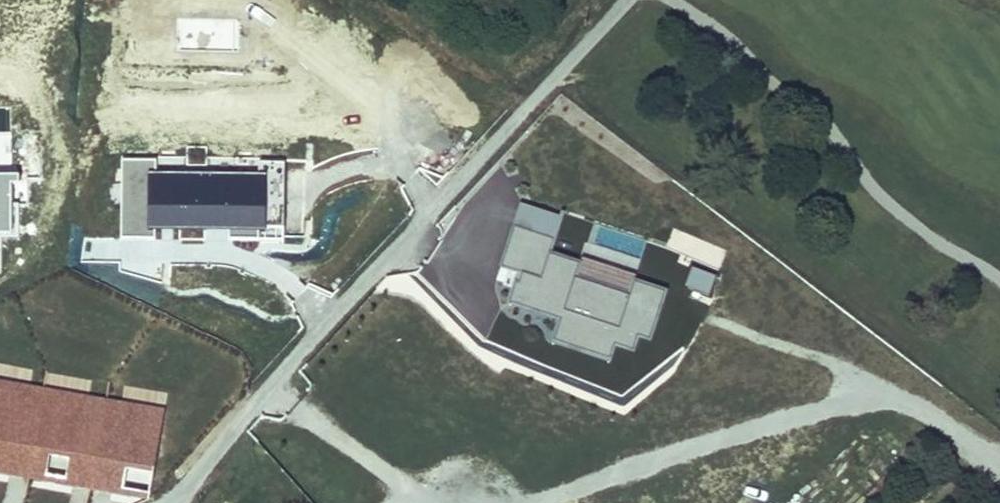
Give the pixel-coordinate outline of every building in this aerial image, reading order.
[(118,155),(118,242),(285,242),(285,160),(208,160),(208,155),(118,155)] [(653,347),(668,294),(633,284),(629,297),(579,283),(584,266),(553,257),(563,221),(520,208),(502,272),(518,277),(509,308),(560,322),(553,346),(612,363),(615,351),(634,357),(638,343),(653,347)] [(144,493),(156,431),(187,437),(191,416),(0,380),(0,465),(144,493)] [(439,400),(424,439),(453,450),(468,411),(439,400)] [(221,495),(216,502),(233,502),(221,495)]
